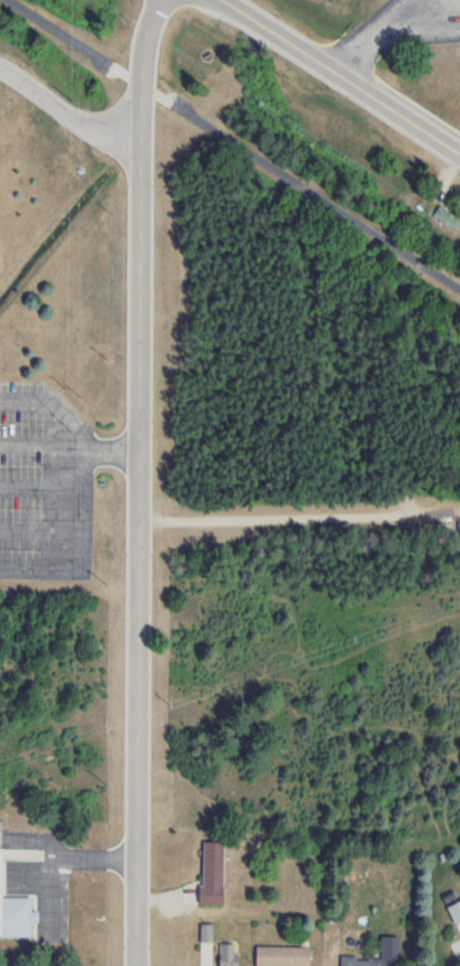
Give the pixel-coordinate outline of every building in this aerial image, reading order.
[(441,204),(432,217),(457,232),(459,227),(459,216),(441,204)] [(222,904),(222,842),(200,842),(200,904),(222,904)] [(31,936),(31,922),(36,922),(37,912),(30,912),(30,897),(1,896),(2,848),(0,848),(0,935),(31,936)] [(446,904),(453,923),(459,920),(459,899),(446,904)] [(214,925),(200,925),(200,941),(214,941),(214,925)] [(381,936),(380,958),(340,957),(340,965),(398,965),(399,937),(381,936)] [(238,941),(219,941),(219,965),(238,965),(238,941)] [(255,946),(255,965),(309,965),(309,946),(255,946)]
